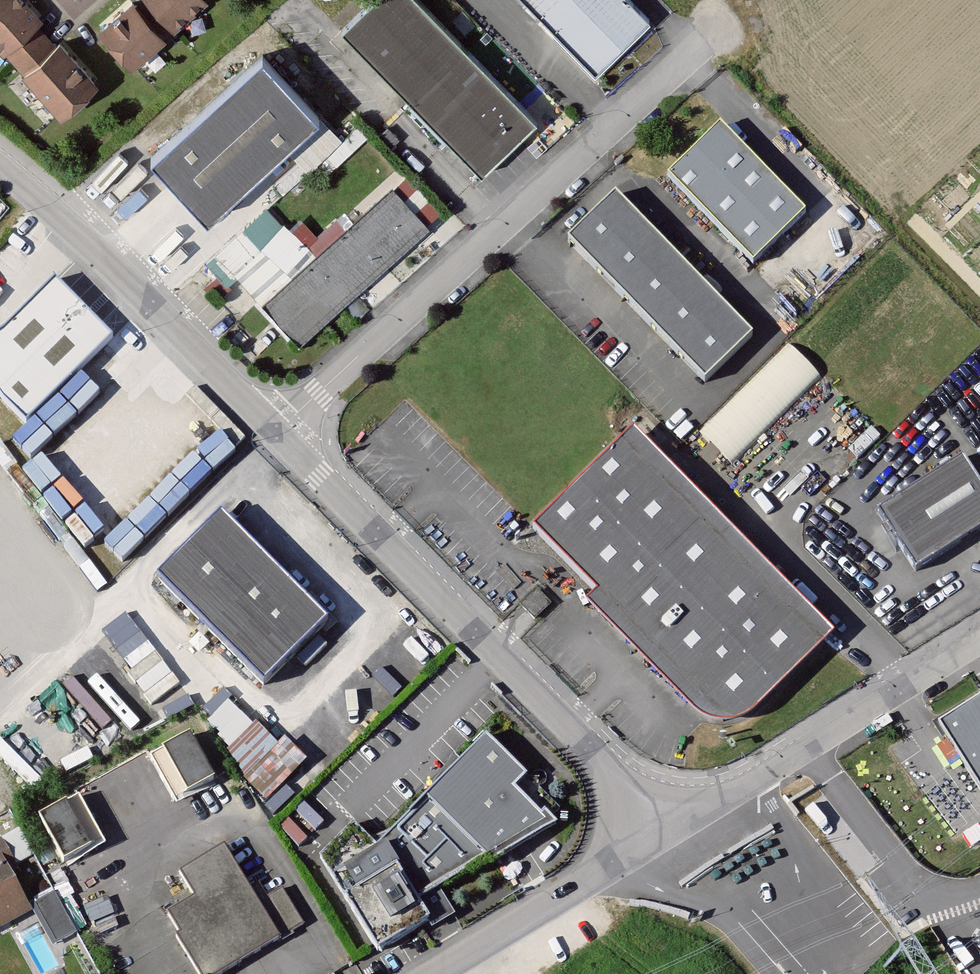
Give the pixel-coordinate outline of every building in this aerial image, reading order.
[(13,58),(40,32),(29,20),(35,15),(21,0),(0,0),(0,44),(13,58)] [(172,23),(152,0),(141,0),(135,5),(131,0),(130,0),(100,26),(130,60),(172,23)] [(172,23),(198,0),(152,0),(172,23)] [(481,173),(535,120),(419,0),(372,0),(342,29),(481,173)] [(629,0),(525,0),(595,72),(649,20),(629,0)] [(51,44),(40,32),(13,58),(59,110),(92,80),(56,39),(51,44)] [(317,116),(262,53),(149,153),(205,216),(317,116)] [(668,177),(752,263),(805,212),(721,126),(668,177)] [(391,189),(266,299),(298,335),(422,224),(391,189)] [(752,335),(614,193),(567,240),(704,381),(752,335)] [(26,423),(112,337),(55,280),(0,334),(0,396),(26,423)] [(705,430),(738,461),(825,371),(792,339),(705,430)] [(76,387),(89,403),(104,390),(92,375),(76,387)] [(533,526),(565,558),(653,470),(621,438),(533,526)] [(876,510),(915,570),(979,528),(979,482),(962,454),(876,510)] [(751,570),(653,470),(565,558),(662,658),(751,570)] [(303,596),(221,513),(157,576),(240,660),(303,596)] [(813,633),(751,570),(662,658),(702,699),(704,701),(707,703),(710,705),(712,706),(715,707),(722,708),(728,708),(734,706),(740,703),(743,701),(813,633)] [(522,605),(535,617),(549,603),(537,591),(522,605)] [(263,683),(327,620),(303,596),(240,660),(263,683)] [(157,696),(181,679),(148,633),(124,650),(157,696)] [(938,722),(979,788),(979,695),(938,722)] [(740,703),(743,701),(734,706),(728,708),(722,708),(715,707),(712,706),(710,705),(707,703),(702,699),(704,701),(723,720),(740,703)] [(181,801),(226,781),(204,730),(159,750),(181,801)] [(319,857),(344,898),(396,867),(417,901),(487,859),(546,823),(539,816),(514,790),(527,778),(486,737),(461,761),(424,798),(375,847),(353,824),(319,857)] [(453,754),(424,798),(461,761),(453,754)] [(83,799),(52,812),(72,859),(104,845),(83,799)] [(546,823),(487,859),(490,863),(550,827),(554,823),(543,812),(539,816),(546,823)] [(2,843),(0,844),(0,913),(1,913),(5,920),(25,910),(2,867),(12,862),(2,843)] [(192,896),(165,913),(178,933),(174,936),(197,973),(217,973),(301,923),(280,887),(266,896),(257,882),(248,887),(222,845),(177,872),(192,896)] [(417,901),(396,867),(344,898),(377,951),(428,920),(417,901)]
